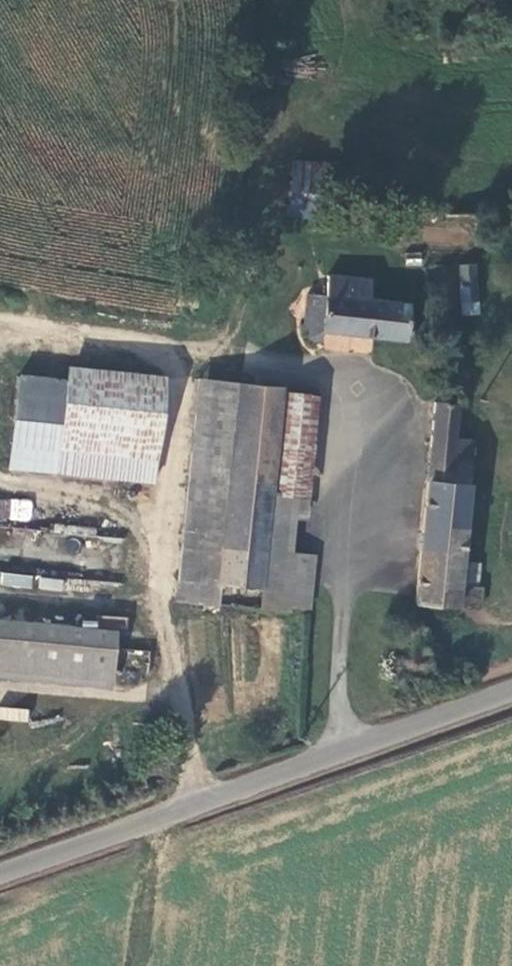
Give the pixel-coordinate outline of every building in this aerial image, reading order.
[(314,200),(319,167),(288,163),(283,196),(314,200)] [(311,219),(314,200),(283,196),(280,196),(278,215),(311,219)] [(466,305),(484,303),(483,257),(460,258),(466,305)] [(320,328),(417,337),(420,318),(408,317),(410,301),(355,294),(357,280),(324,277),(322,294),(305,291),(300,327),(305,327),(305,337),(308,341),(318,343),(320,328)] [(70,376),(20,371),(16,416),(66,419),(70,376)] [(277,388),(277,381),(203,371),(181,600),(213,603),(216,580),(257,584),(256,608),(286,608),(288,604),(307,605),(313,553),(289,548),(293,510),(304,509),(307,490),(266,485),(277,388)] [(70,376),(66,419),(61,469),(158,478),(167,385),(70,376)] [(314,395),(277,388),(266,485),(307,490),(314,395)] [(436,404),(413,609),(458,610),(463,563),(477,443),(456,442),(460,407),(436,404)] [(12,464),(61,469),(66,419),(16,416),(12,464)] [(31,525),(32,499),(0,498),(0,523),(31,525)] [(481,566),(463,563),(458,610),(480,613),(483,591),(478,590),(481,566)] [(0,573),(0,584),(31,589),(34,576),(0,570),(0,573)] [(62,591),(63,580),(39,578),(38,589),(62,591)] [(119,623),(0,612),(0,667),(114,678),(119,623)] [(114,678),(0,667),(0,681),(112,692),(114,678)] [(28,722),(29,709),(0,707),(0,719),(28,722)]
